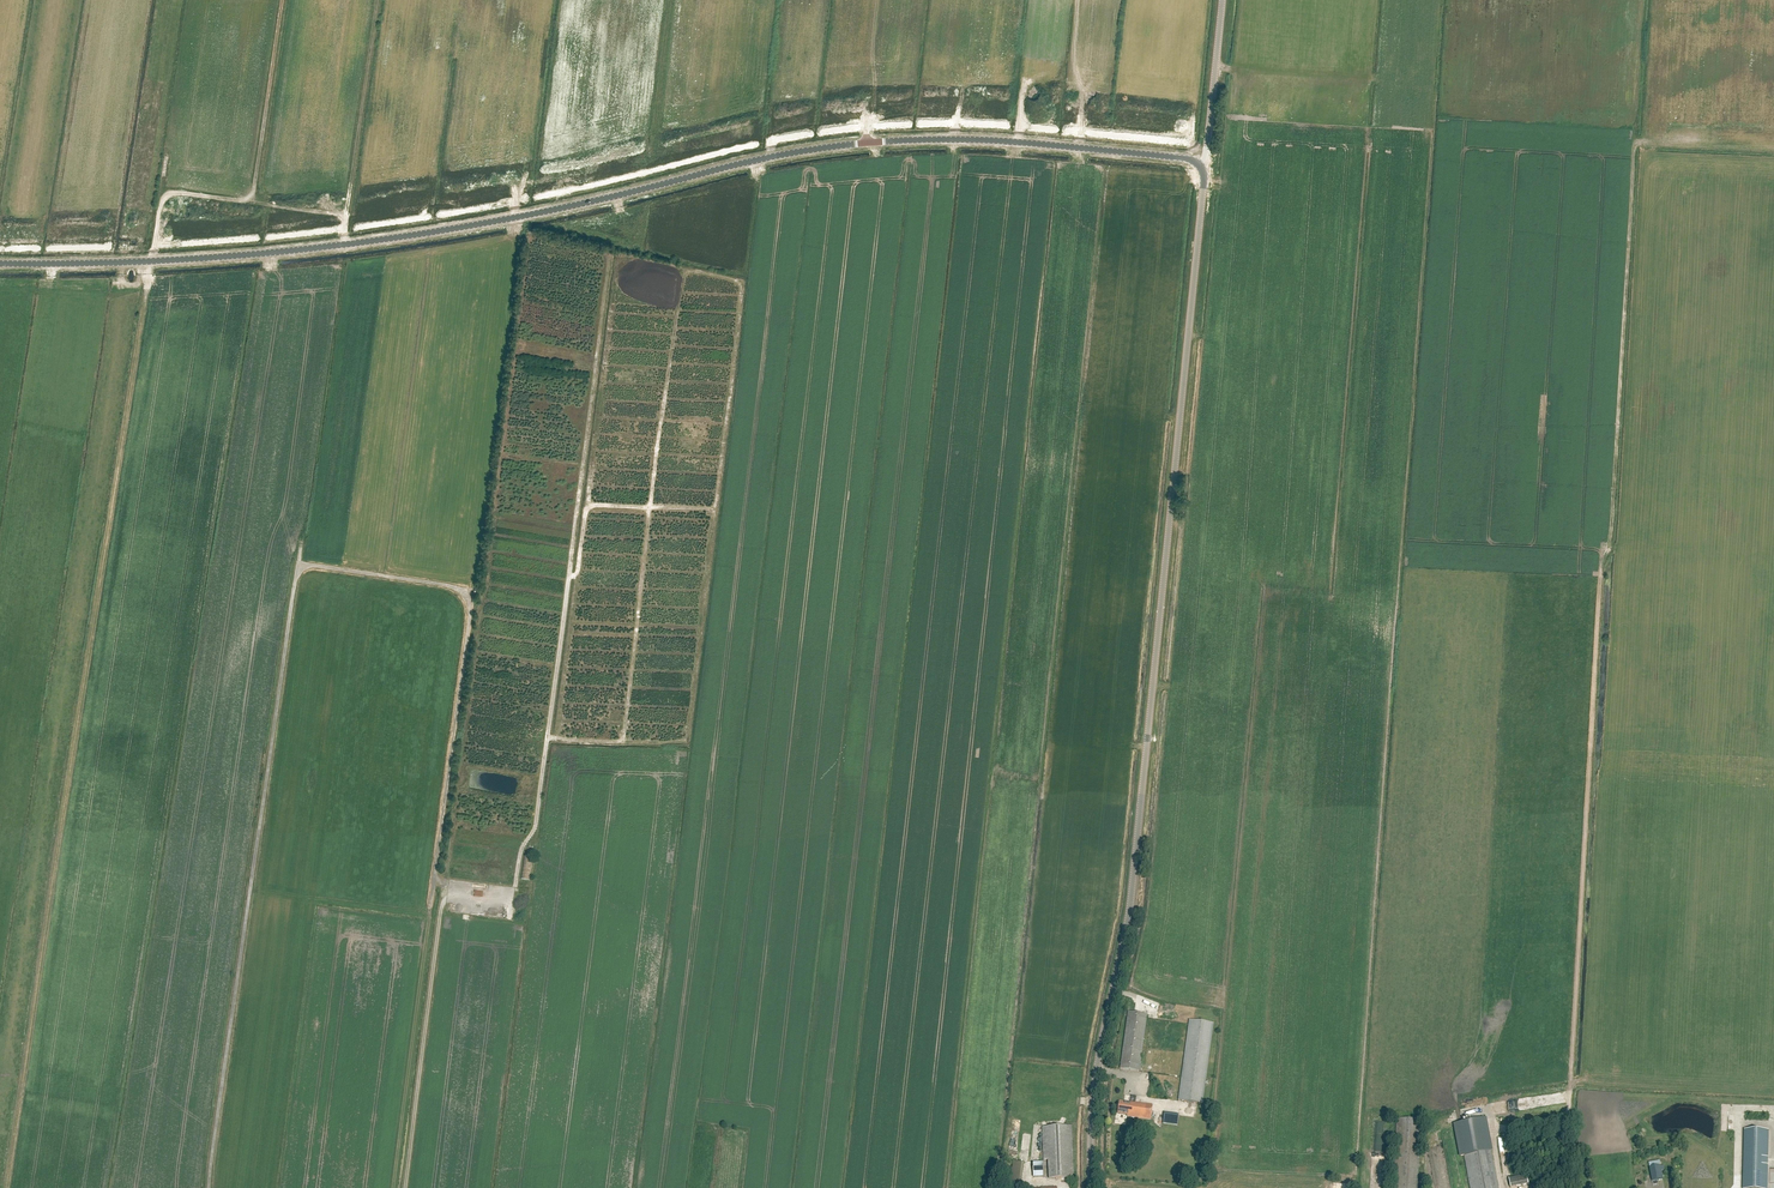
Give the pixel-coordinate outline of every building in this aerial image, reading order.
[(530,881),(533,857),(524,856),(520,879),(530,881)] [(1139,1071),(1147,1014),(1128,1011),(1120,1068),(1139,1071)] [(1202,1103),(1213,1023),(1190,1020),(1179,1100),(1202,1103)] [(1153,1105),(1136,1102),(1137,1096),(1132,1096),(1131,1103),(1120,1101),(1118,1114),(1128,1115),(1128,1117),(1151,1120),(1153,1105)] [(1179,1126),(1181,1117),(1167,1114),(1165,1123),(1179,1126)] [(1464,1155),(1470,1187),(1498,1187),(1491,1150),(1485,1118),(1455,1124),(1461,1156),(1464,1155)] [(1074,1178),(1071,1126),(1043,1127),(1044,1160),(1049,1160),(1049,1179),(1074,1178)] [(1769,1130),(1745,1130),(1743,1187),(1767,1187),(1769,1130)] [(1662,1172),(1660,1161),(1649,1163),(1651,1174),(1662,1172)] [(1034,1177),(1044,1177),(1043,1162),(1033,1163),(1034,1177)] [(1511,1186),(1525,1186),(1524,1176),(1510,1176),(1511,1186)]
